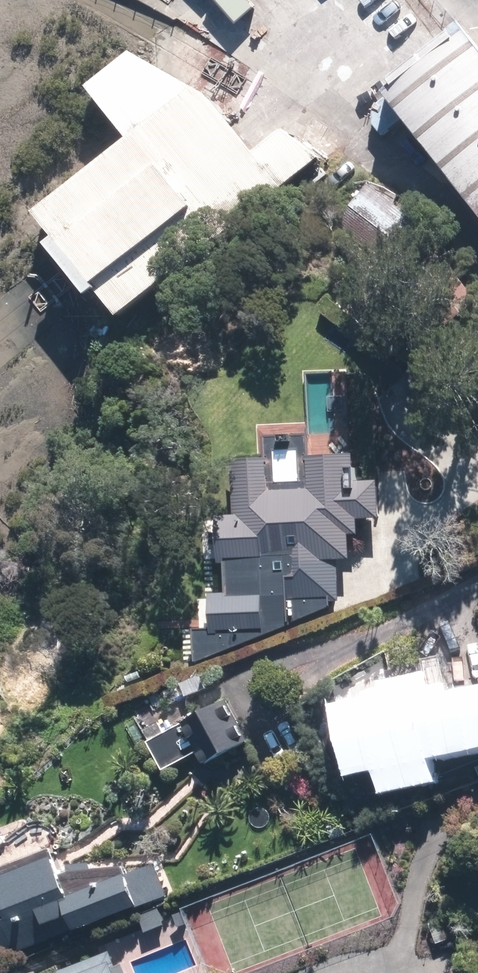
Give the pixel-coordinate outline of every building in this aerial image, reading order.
[(454,32),(441,42),(375,95),(477,226),(477,62),(454,32)] [(128,146),(33,221),(73,272),(114,323),(314,164),(276,136),(248,158),(240,147),(204,101),(127,61),(86,95),(128,146)] [(365,183),(346,207),(409,257),(428,234),(365,183)] [(442,265),(428,276),(461,317),(475,306),(442,265)] [(192,633),(192,665),(328,609),(328,604),(336,603),(335,562),(347,561),(346,538),(354,538),(354,523),(375,522),(373,485),(351,486),(349,459),(305,461),(306,492),(266,494),(265,463),(228,466),(230,518),(213,519),(215,568),(220,568),(220,596),(207,597),(208,633),(192,633)] [(452,700),(449,690),(433,693),(431,678),(401,685),(404,698),(352,709),(363,762),(391,755),(396,781),(441,771),(435,747),(477,739),(477,694),(452,700)] [(254,737),(232,697),(199,714),(181,679),(136,703),(155,738),(153,739),(168,768),(204,749),(210,761),(254,737)] [(158,863),(79,894),(60,847),(4,869),(13,893),(5,896),(25,946),(86,922),(87,925),(169,894),(158,863)] [(113,946),(46,972),(124,972),(113,946)]
